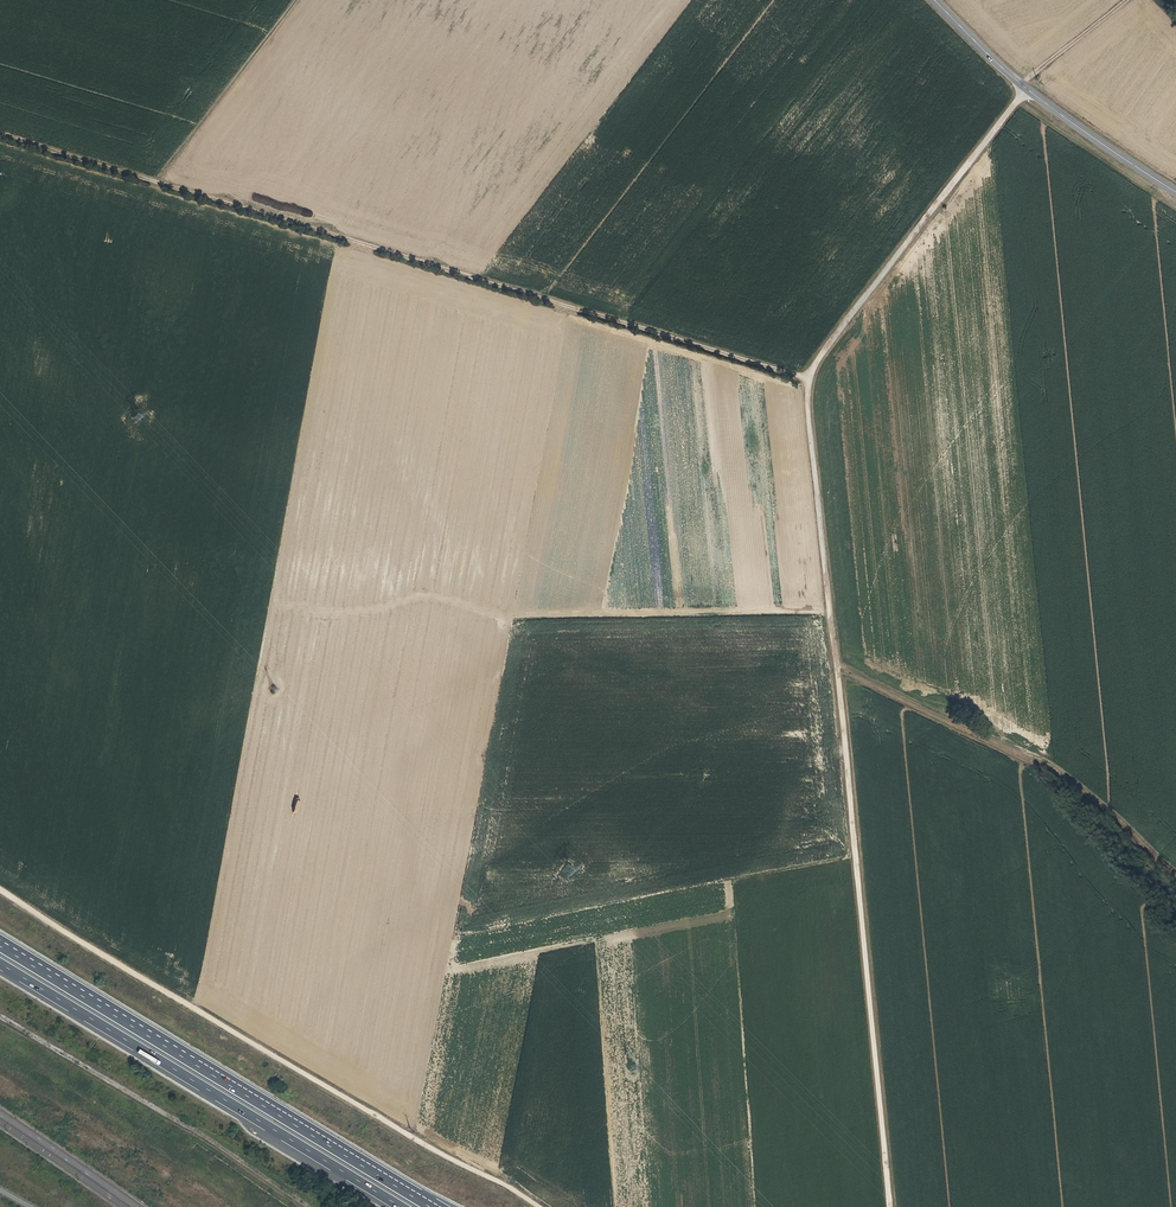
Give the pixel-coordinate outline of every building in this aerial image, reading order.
[(139,412),(131,418),(135,422),(142,416),(139,412)] [(498,883),(494,871),(486,874),(491,886),(498,883)]
